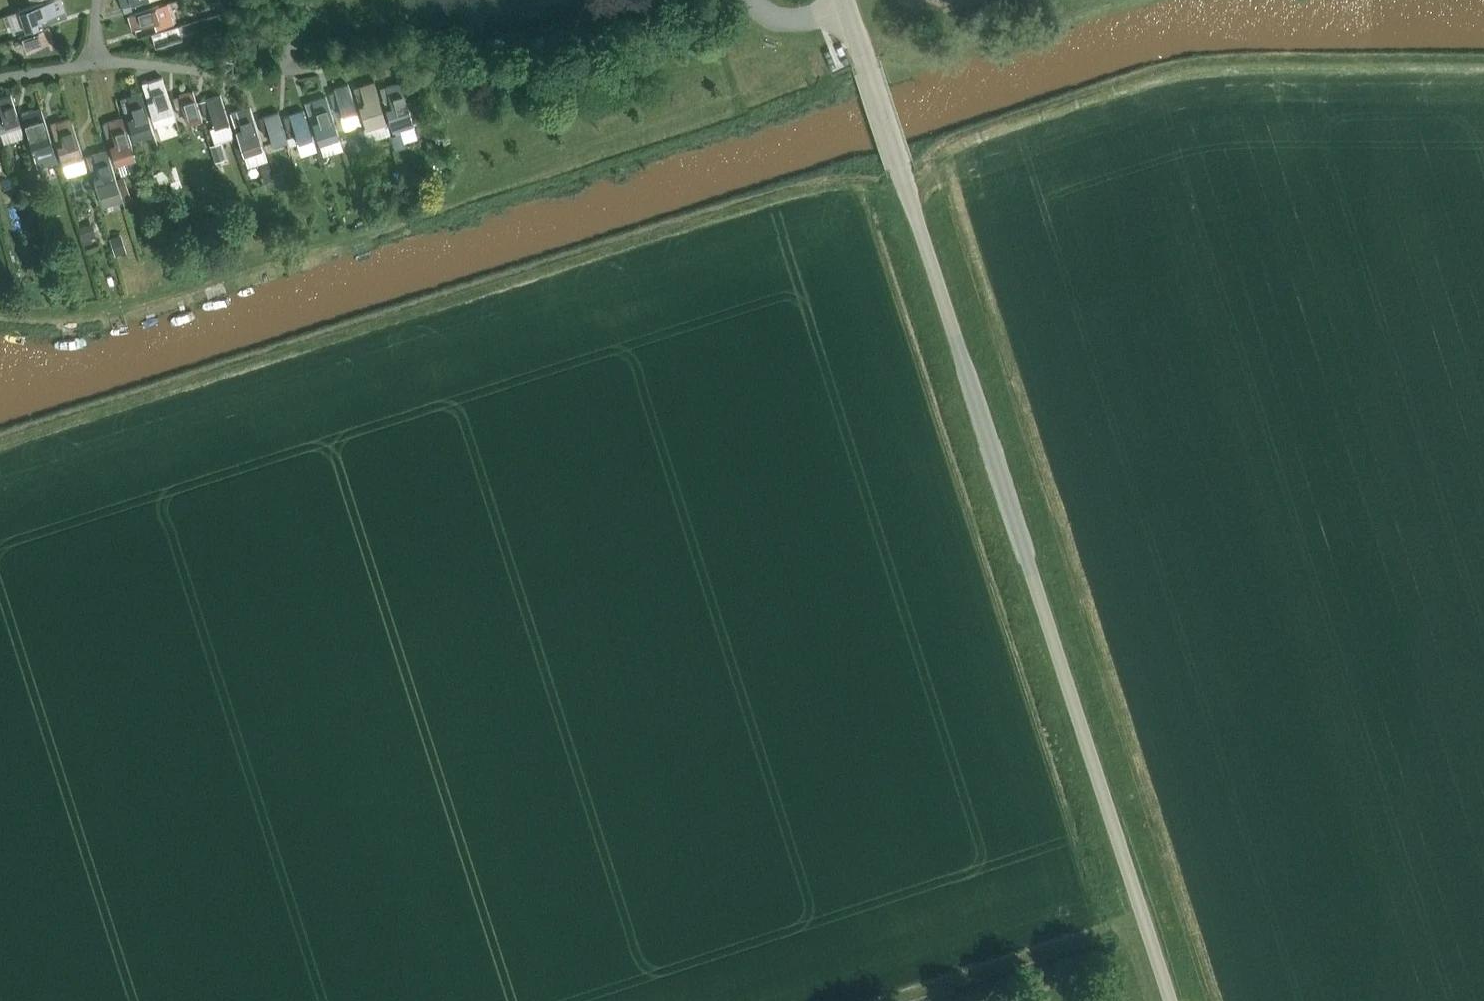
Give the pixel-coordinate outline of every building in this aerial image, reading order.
[(19,12),(25,30),(65,17),(60,0),(57,0),(19,12)] [(128,15),(133,29),(154,23),(156,28),(173,23),(171,17),(167,3),(128,15)] [(52,27),(33,33),(21,37),(26,52),(37,48),(39,54),(54,49),(52,44),(56,42),(52,27)] [(157,129),(176,123),(162,79),(143,85),(157,129)] [(368,128),(387,122),(375,83),(356,89),(368,128)] [(395,131),(415,125),(402,83),(382,90),(395,131)] [(339,118),(357,112),(349,86),(331,92),(339,118)] [(187,123),(201,119),(196,104),(192,92),(179,97),(187,123)] [(126,98),(132,116),(128,118),(135,138),(152,132),(140,94),(126,98)] [(2,133),(22,127),(13,96),(0,100),(0,126),(2,133)] [(214,126),(228,122),(220,96),(206,100),(214,126)] [(319,146),(341,139),(328,98),(306,104),(319,146)] [(37,167),(57,161),(41,108),(21,114),(33,152),(37,167)] [(249,167),(269,161),(253,110),(233,116),(249,167)] [(286,117),(294,143),(312,138),(304,111),(286,117)] [(273,144),(287,139),(279,113),(265,117),(264,116),(258,118),(264,135),(270,133),(273,144)] [(57,123),(63,142),(58,143),(64,162),(82,156),(70,119),(57,123)] [(108,123),(114,142),(110,143),(116,162),(134,156),(122,119),(108,123)] [(394,149),(404,146),(400,132),(390,135),(394,149)] [(118,189),(106,152),(89,157),(101,194),(118,189)] [(78,227),(82,240),(91,237),(96,236),(92,223),(78,227)] [(115,256),(127,253),(121,234),(109,238),(115,256)]
